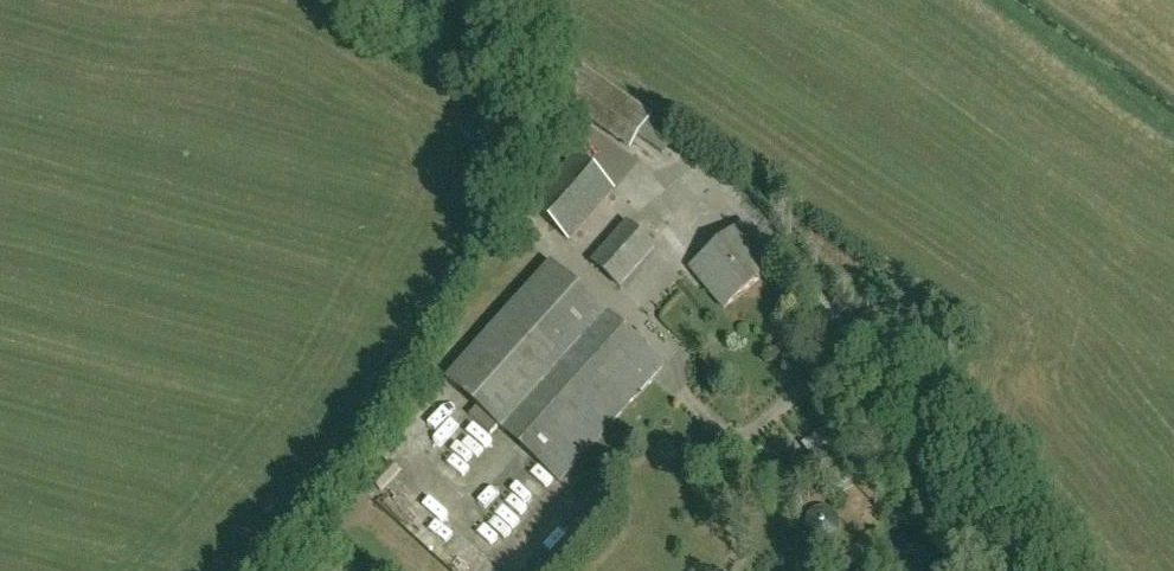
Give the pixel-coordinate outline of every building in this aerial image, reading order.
[(651,133),(641,150),(671,168),(682,150),(651,133)] [(575,157),(531,207),(571,241),(615,191),(575,157)] [(689,162),(685,172),(706,181),(710,171),(689,162)] [(627,224),(592,263),(621,288),(656,249),(627,224)] [(724,309),(778,264),(745,224),(691,269),(724,309)] [(545,231),(539,243),(559,253),(565,242),(545,231)] [(554,264),(447,381),(560,483),(666,365),(554,264)] [(431,435),(446,453),(456,444),(441,427),(431,435)] [(378,504),(392,483),(384,478),(370,499),(378,504)] [(455,503),(431,532),(452,549),(472,524),(481,531),(472,542),(482,551),(501,528),(514,539),(532,517),(501,491),(477,521),(455,503)] [(595,497),(570,521),(582,534),(607,510),(595,497)] [(415,498),(406,509),(426,526),(435,515),(415,498)] [(464,541),(455,551),(474,568),(483,558),(464,541)] [(510,561),(500,552),(484,570),(485,570),(501,570),(510,561)]
